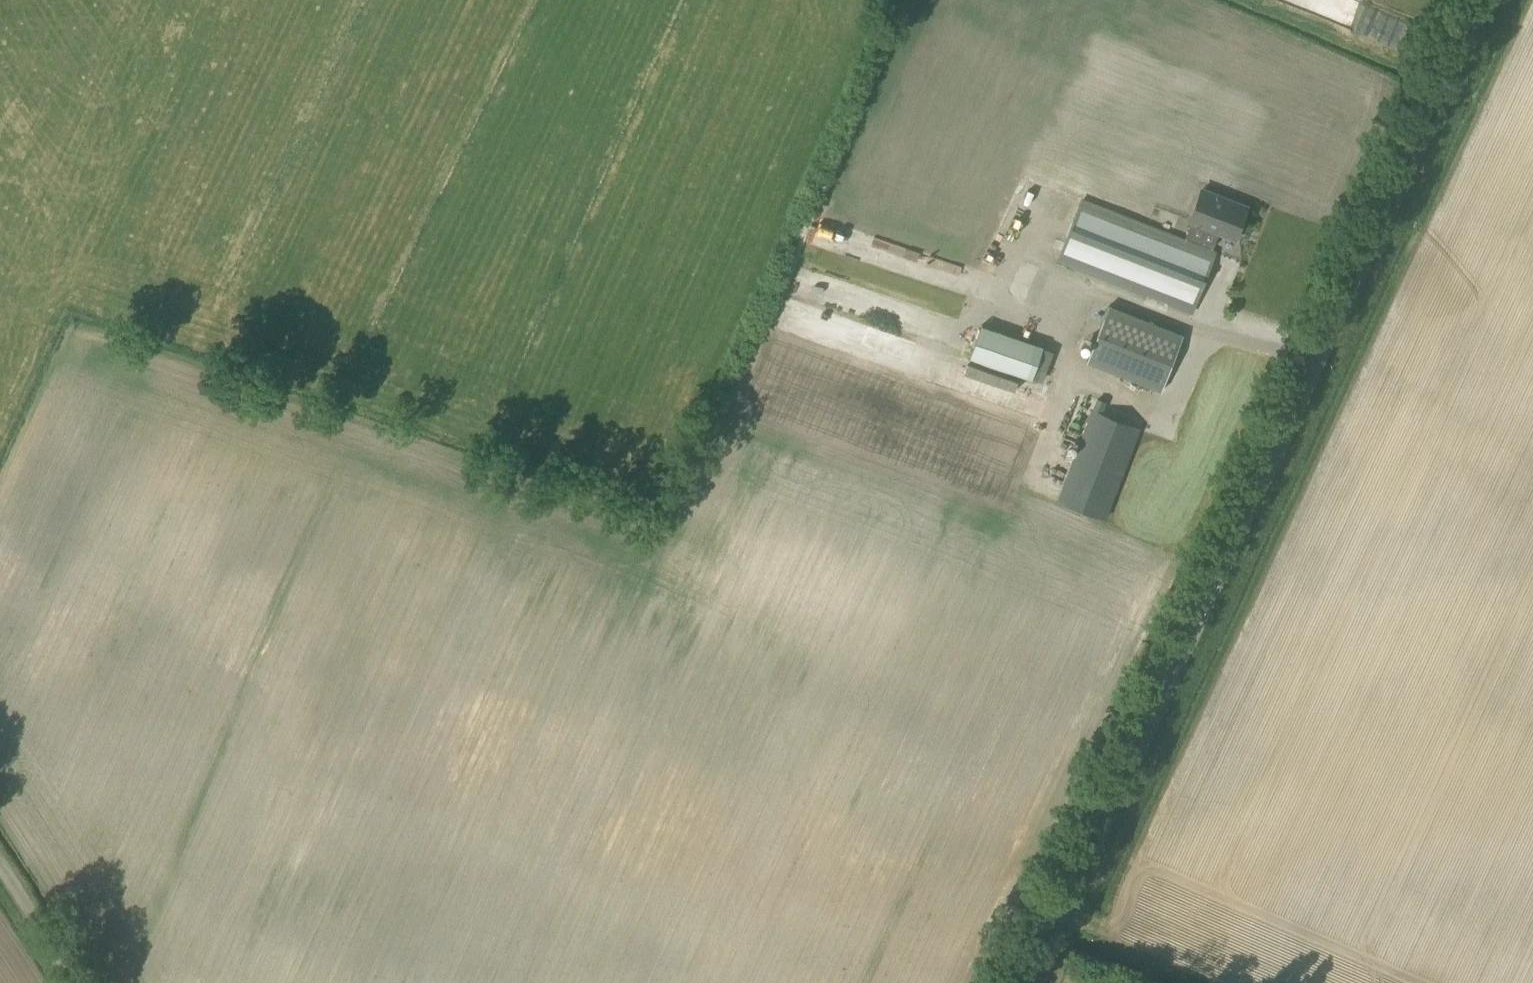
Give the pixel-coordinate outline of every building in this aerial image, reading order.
[(1359,1),(1356,13),(1378,19),(1382,7),(1359,1)] [(1235,242),(1243,219),(1247,207),(1201,189),(1188,223),(1191,224),(1185,238),(1213,249),(1218,235),(1235,242)] [(1082,200),(1059,259),(1192,311),(1215,252),(1082,200)] [(891,275),(951,291),(958,267),(866,242),(863,254),(894,263),(891,275)] [(1161,391),(1183,335),(1109,306),(1087,362),(1161,391)] [(1042,348),(980,328),(970,357),(1032,379),(1032,378),(1043,382),(1053,351),(1042,347),(1042,348)] [(907,342),(902,370),(916,373),(921,344),(907,342)] [(1106,518),(1139,429),(1093,411),(1059,499),(1106,518)]
